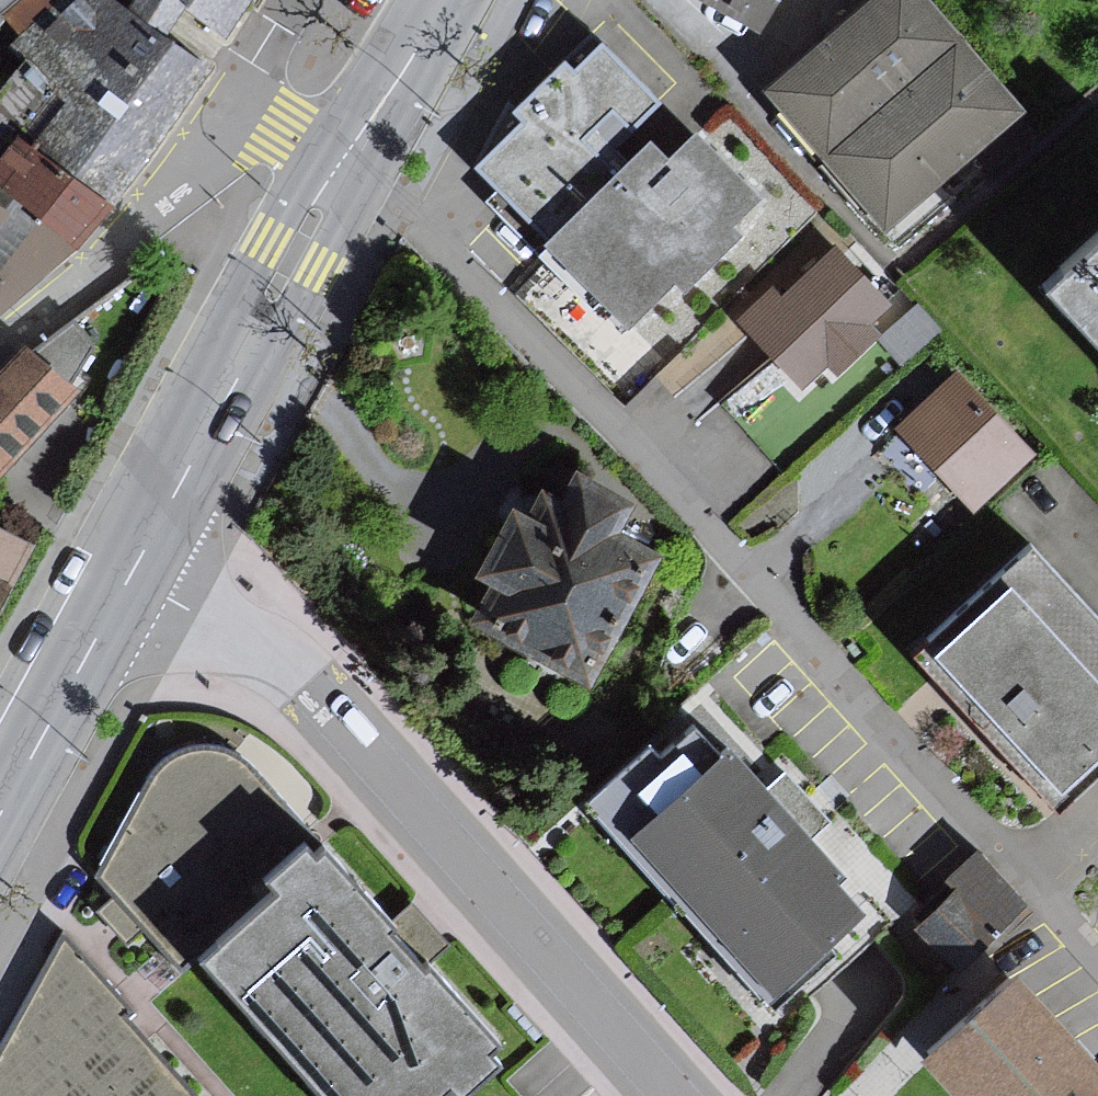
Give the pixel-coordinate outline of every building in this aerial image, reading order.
[(132,192),(123,185),(222,55),(144,0),(0,0),(0,30),(16,11),(81,89),(50,132),(35,126),(0,165),(0,311),(132,192)] [(234,28),(252,0),(203,0),(234,28)] [(759,39),(779,0),(682,0),(759,39)] [(919,0),(874,0),(757,103),(879,241),(1021,116),(919,0)] [(514,126),(467,171),(624,333),(673,287),(682,297),(741,240),(732,231),(758,206),(602,44),(568,76),(559,67),(506,118),(514,126)] [(881,313),(828,253),(789,287),(779,275),(730,318),(793,389),(881,313)] [(1097,332),(1097,256),(1060,290),(1097,332)] [(909,310),(869,345),(891,370),(932,336),(909,310)] [(90,380),(35,333),(0,375),(0,481),(2,483),(90,380)] [(961,513),(1025,456),(953,375),(889,432),(961,513)] [(490,591),(470,631),(590,690),(656,557),(618,538),(635,504),(575,474),(561,501),(543,492),(532,514),(515,506),(476,585),(490,591)] [(43,527),(0,505),(0,611),(43,527)] [(1097,773),(1097,618),(1033,544),(914,648),(1057,809),(1097,773)] [(684,931),(763,1020),(916,886),(837,797),(820,811),(708,685),(596,783),(708,909),(684,931)] [(108,851),(191,955),(209,936),(347,1095),(438,1095),(469,1070),(479,1080),(524,1035),(282,768),(246,741),(203,733),(169,746),(108,851)] [(970,859),(936,887),(947,900),(905,935),(947,985),(987,951),(981,944),(1016,914),(970,859)] [(0,1037),(0,1072),(21,1095),(212,1095),(126,1000),(138,989),(67,911),(0,1037)] [(940,1045),(986,1095),(993,1095),(1000,1090),(1005,1095),(1097,1095),(1097,1027),(1037,959),(940,1045)]
